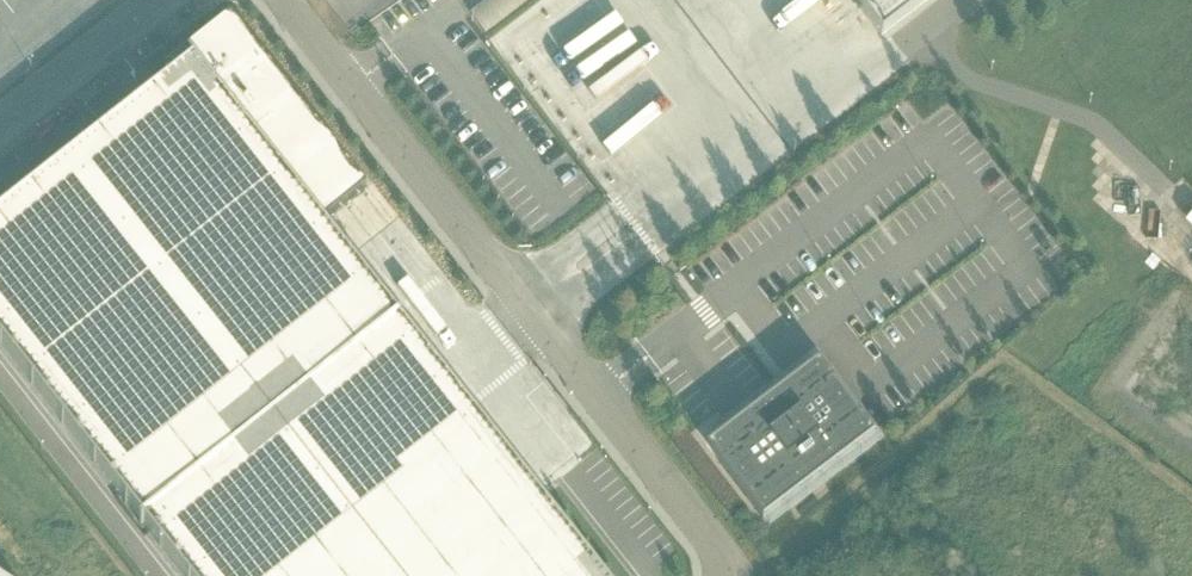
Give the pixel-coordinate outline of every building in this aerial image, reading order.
[(550,7),(566,31),(587,17),(575,0),(560,0),(550,7)] [(882,36),(929,0),(854,0),(882,36)] [(0,214),(0,343),(183,575),(598,575),(321,224),(365,189),(238,27),(230,17),(185,52),(194,62),(0,214)] [(539,18),(503,40),(517,63),(553,41),(539,18)] [(739,420),(707,446),(716,459),(762,519),(874,434),(818,360),(739,420)]
